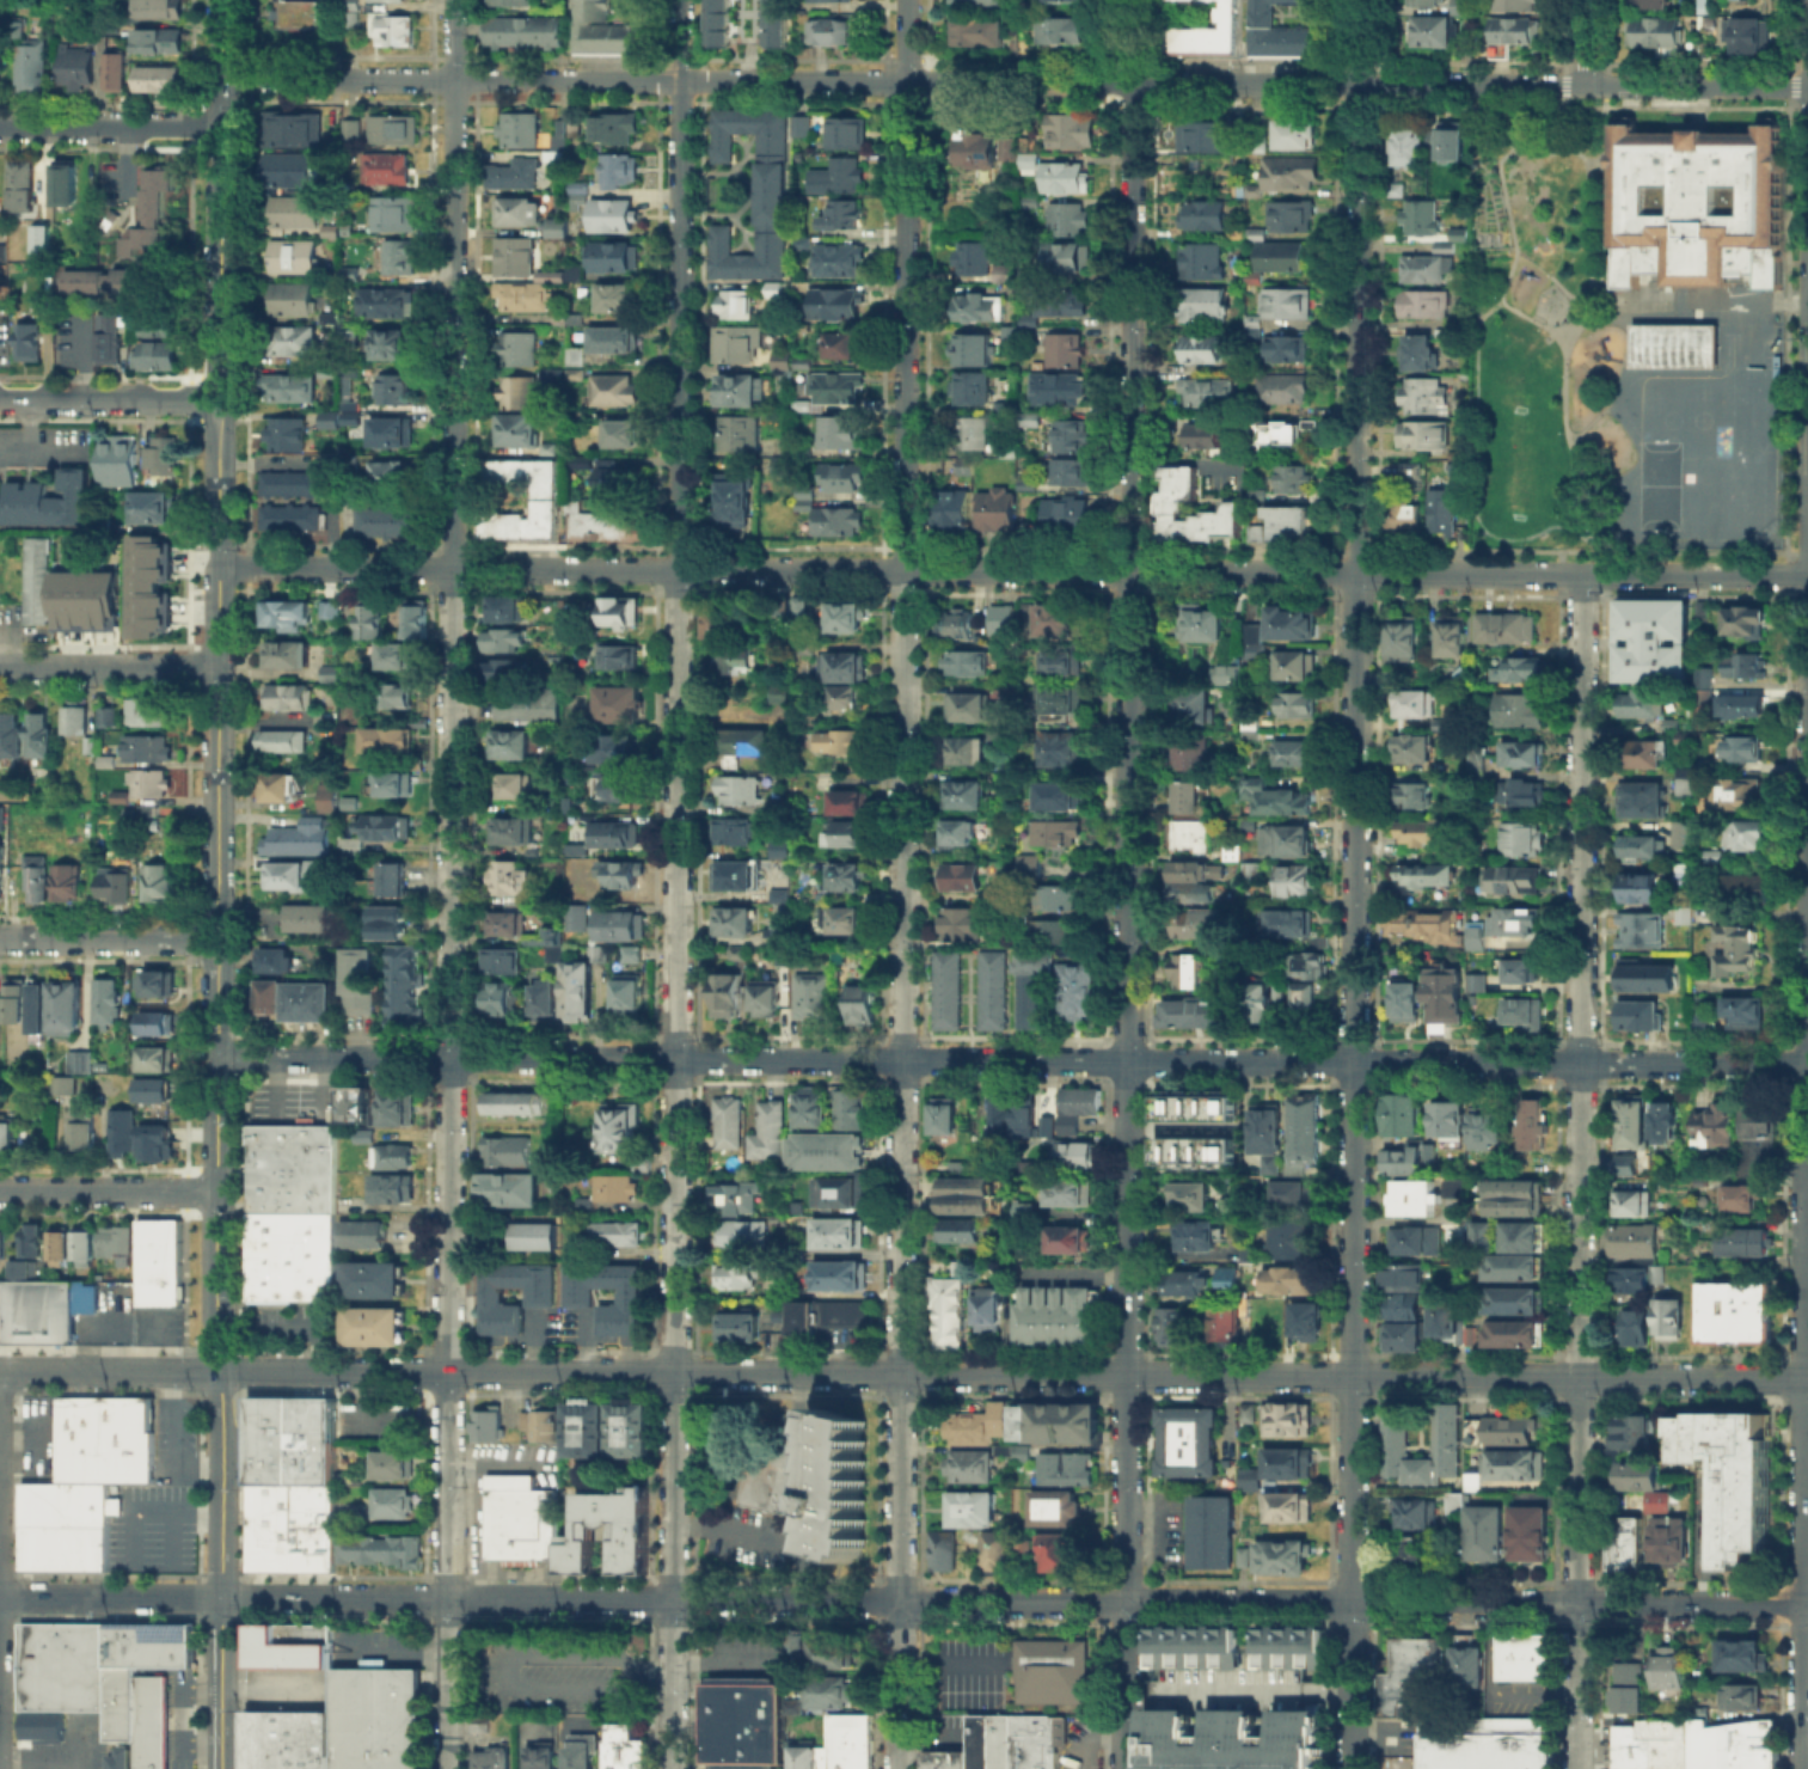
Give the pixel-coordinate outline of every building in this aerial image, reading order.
[(137,26),(137,0),(185,0),(185,26),(137,26)] [(362,0),(362,31),(344,31),(344,0),(362,0)] [(575,57),(575,0),(617,0),(617,26),(650,27),(650,57),(575,57)] [(707,45),(707,0),(789,0),(789,45),(765,45),(765,41),(748,41),(729,41),(729,45),(707,45)] [(801,11),(801,0),(791,0),(791,11),(801,11)] [(1220,1),(1158,0),(1237,0),(1237,55),(1157,55),(1158,24),(1220,24),(1220,22),(1215,22),(1215,4),(1220,4),(1220,1)] [(1249,38),(1249,0),(1335,0),(1335,2),(1274,2),(1274,8),(1277,8),(1277,25),(1336,25),(1336,55),(1242,55),(1242,38),(1249,38)] [(1499,12),(1499,0),(1540,0),(1540,12),(1499,12)] [(1458,1),(1475,1),(1475,16),(1458,16),(1458,1)] [(283,6),(333,6),(333,25),(324,25),(324,35),(283,35),(283,6)] [(809,11),(854,11),(854,35),(858,35),(858,42),(834,42),(834,44),(828,44),(828,42),(826,42),(826,44),(809,44),(809,11)] [(955,47),(956,18),(1006,18),(1006,48),(955,47)] [(373,19),(417,19),(417,50),(381,50),(381,41),(373,41),(373,19)] [(490,45),(490,19),(566,20),(566,45),(490,45)] [(1634,47),(1634,19),(1680,19),(1680,48),(1634,47)] [(1726,54),(1726,19),(1767,19),(1766,54),(1726,54)] [(1042,44),(1042,22),(1089,22),(1089,44),(1042,44)] [(1414,22),(1463,22),(1463,38),(1455,38),(1455,49),(1414,49),(1414,22)] [(1496,22),(1543,22),(1543,44),(1496,44),(1496,22)] [(137,37),(185,37),(185,60),(137,60),(137,37)] [(19,49),(47,49),(47,97),(19,97),(19,49)] [(63,50),(94,50),(94,91),(63,91),(63,50)] [(108,57),(127,57),(127,92),(108,92),(108,57)] [(137,73),(184,73),(184,97),(137,97),(137,73)] [(1249,106),(1249,127),(1234,127),(1234,106),(1249,106)] [(263,109),(320,108),(320,146),(263,146),(263,109)] [(537,111),(537,146),(501,146),(501,135),(495,135),(495,121),(502,121),(502,111),(537,111)] [(631,142),(601,142),(601,140),(592,140),(592,111),(638,111),(638,131),(631,131),(631,142)] [(790,112),(789,281),(716,281),(716,228),(736,228),(736,256),(759,256),(759,137),(735,137),(735,165),(713,165),(713,112),(790,112)] [(368,114),(416,114),(416,142),(405,142),(405,143),(392,143),(392,142),(368,142),(368,114)] [(568,131),(568,116),(578,116),(578,131),(568,131)] [(1053,130),(1049,129),(1049,116),(1097,117),(1097,151),(1053,151),(1053,130)] [(342,117),(358,117),(358,137),(342,137),(342,117)] [(565,148),(550,148),(550,134),(556,134),(556,117),(565,117),(565,148)] [(1316,117),(1316,135),(1311,135),(1311,147),(1275,147),(1274,117),(1316,117)] [(810,120),(810,137),(797,136),(797,120),(810,120)] [(831,120),(870,120),(870,151),(831,151),(831,120)] [(1176,151),(1231,152),(1231,121),(1177,120),(1176,151)] [(1438,158),(1438,148),(1427,148),(1427,130),(1438,130),(1438,120),(1464,120),(1464,158),(1450,158),(1450,163),(1440,163),(1440,158),(1438,158)] [(1637,133),(1686,133),(1686,128),(1708,128),(1708,133),(1758,133),(1758,123),(1779,123),(1778,289),(1758,289),(1758,275),(1726,275),(1726,287),(1667,287),(1667,275),(1636,275),(1636,288),(1613,287),(1614,124),(1637,124),(1637,133)] [(1421,126),(1421,135),(1424,135),(1424,155),(1421,155),(1421,163),(1415,163),(1415,167),(1405,167),(1405,163),(1392,163),(1392,152),(1386,152),(1386,137),(1393,137),(1393,126),(1421,126)] [(1267,133),(1267,152),(1251,152),(1251,133),(1267,133)] [(1176,166),(1176,136),(1233,137),(1233,166),(1176,166)] [(964,166),(964,137),(1000,137),(1000,166),(964,166)] [(1004,159),(1004,141),(1018,141),(1018,159),(1004,159)] [(543,148),(541,159),(560,159),(560,149),(543,148)] [(262,151),(311,151),(311,185),(262,185),(262,151)] [(368,151),(407,151),(407,163),(409,163),(409,182),(368,183),(368,180),(363,180),(362,153),(369,153),(368,151)] [(601,152),(631,152),(631,154),(636,154),(636,179),(630,179),(630,182),(618,182),(618,188),(601,188),(601,152)] [(1026,171),(1026,153),(1040,153),(1040,171),(1026,171)] [(483,188),(483,161),(497,161),(497,164),(511,164),(511,154),(523,154),(523,157),(537,157),(537,167),(534,167),(534,188),(483,188)] [(1310,188),(1262,188),(1262,155),(1317,154),(1317,178),(1310,178),(1310,188)] [(33,202),(33,212),(10,212),(10,158),(33,158),(33,195),(37,195),(37,202),(33,202)] [(74,158),(74,163),(76,163),(76,204),(53,204),(54,163),(55,163),(55,158),(74,158)] [(857,160),(857,167),(865,167),(865,180),(857,180),(857,191),(813,191),(813,171),(834,172),(834,160),(857,160)] [(1044,191),(1044,161),(1090,161),(1090,192),(1044,191)] [(145,167),(173,167),(173,190),(164,190),(164,219),(158,219),(158,226),(166,226),(165,245),(177,245),(177,268),(148,268),(148,249),(135,249),(135,257),(117,257),(117,235),(124,235),(124,225),(145,225),(145,216),(140,216),(140,188),(145,188),(145,167)] [(587,191),(568,191),(568,179),(587,179),(587,191)] [(1402,180),(1402,195),(1383,195),(1383,180),(1402,180)] [(1244,194),(1244,182),(1261,182),(1261,194),(1244,194)] [(580,209),(568,209),(568,191),(587,191),(587,202),(580,202),(580,209)] [(372,192),(415,192),(415,228),(372,228),(372,192)] [(270,194),(317,194),(317,226),(270,226),(270,194)] [(501,225),(501,224),(494,224),(494,196),(500,196),(501,195),(532,195),(532,200),(539,200),(540,222),(532,222),(532,224),(501,225)] [(589,231),(589,196),(631,196),(631,208),(637,208),(637,220),(631,220),(631,231),(589,231)] [(1026,208),(1026,197),(1041,197),(1041,208),(1026,208)] [(1435,197),(1435,218),(1440,218),(1440,232),(1435,232),(1435,233),(1404,233),(1404,222),(1398,222),(1398,209),(1404,209),(1404,197),(1435,197)] [(554,209),(554,198),(565,198),(565,209),(554,209)] [(1311,200),(1311,204),(1314,204),(1314,226),(1311,226),(1311,228),(1264,228),(1264,198),(1311,200)] [(1183,228),(1183,226),(1178,226),(1178,210),(1184,210),(1184,200),(1225,200),(1225,228),(1183,228)] [(828,202),(859,202),(859,231),(828,231),(828,202)] [(1083,206),(1083,214),(1092,214),(1092,228),(1083,228),(1083,237),(1049,237),(1049,206),(1083,206)] [(565,216),(565,235),(545,235),(545,216),(565,216)] [(342,221),(342,233),(351,233),(351,221),(342,221)] [(49,224),(32,224),(33,252),(50,251),(49,224)] [(321,235),(321,224),(338,224),(338,235),(321,235)] [(1466,226),(1466,239),(1448,239),(1448,226),(1466,226)] [(1244,238),(1244,227),(1264,227),(1264,238),(1244,238)] [(1226,237),(1226,228),(1240,228),(1240,237),(1226,237)] [(494,235),(533,235),(533,274),(494,274),(494,235)] [(270,238),(314,238),(314,256),(318,256),(318,264),(314,264),(314,271),(270,271),(270,238)] [(382,238),(412,238),(412,271),(384,273),(382,261),(374,261),(374,249),(382,249),(382,238)] [(593,239),(632,239),(632,244),(637,244),(637,267),(632,267),(632,270),(592,270),(592,264),(587,264),(587,244),(593,244),(593,239)] [(811,240),(811,251),(798,251),(798,240),(811,240)] [(1221,241),(1221,276),(1178,276),(1178,240),(1221,241)] [(1303,240),(1303,269),(1254,269),(1254,240),(1303,240)] [(1432,240),(1432,251),(1453,251),(1453,240),(1432,240)] [(957,277),(957,245),(991,245),(991,278),(957,277)] [(1050,246),(1093,246),(1093,274),(1050,274),(1050,246)] [(815,253),(821,255),(821,247),(864,247),(864,280),(815,280),(815,253)] [(1444,281),(1399,281),(1399,252),(1442,252),(1442,255),(1452,255),(1452,271),(1444,271),(1444,281)] [(565,280),(565,264),(582,264),(582,280),(565,280)] [(356,265),(356,277),(341,278),(339,265),(356,265)] [(998,282),(998,267),(1015,267),(1015,282),(998,282)] [(65,268),(104,269),(104,273),(114,273),(114,268),(136,268),(136,280),(148,280),(148,299),(103,299),(103,293),(65,293),(65,268)] [(564,269),(564,280),(534,280),(534,269),(564,269)] [(1260,270),(1260,282),(1248,282),(1248,270),(1260,270)] [(1041,274),(1041,283),(1023,283),(1023,274),(1041,274)] [(547,290),(552,290),(552,304),(547,304),(547,308),(501,308),(501,295),(494,295),(494,280),(547,280),(547,290)] [(271,281),(311,281),(311,299),(314,299),(314,310),(311,310),(311,313),(271,313),(271,281)] [(637,281),(637,311),(597,311),(597,281),(637,281)] [(356,286),(406,286),(406,289),(412,289),(412,313),(405,313),(405,316),(356,316),(356,286)] [(768,286),(784,286),(784,299),(768,299),(768,286)] [(1310,286),(1310,316),(1262,316),(1262,311),(1258,311),(1258,290),(1262,290),(1262,287),(1310,286)] [(1177,287),(1226,287),(1226,320),(1177,320),(1177,287)] [(1398,314),(1398,288),(1448,288),(1448,314),(1398,314)] [(1044,317),(1044,290),(1087,290),(1087,317),(1044,317)] [(866,293),(866,322),(814,322),(814,292),(866,293)] [(722,294),(755,294),(755,319),(722,319),(722,294)] [(1004,299),(1004,322),(960,322),(960,299),(1004,299)] [(141,312),(141,308),(177,308),(177,336),(141,336),(141,333),(127,333),(127,312),(141,312)] [(319,322),(319,311),(337,311),(337,322),(319,322)] [(550,323),(550,311),(565,311),(565,312),(565,323),(550,323)] [(96,357),(92,357),(92,345),(96,345),(96,312),(116,312),(116,332),(119,332),(119,344),(117,344),(117,362),(96,362),(96,357)] [(565,323),(565,312),(582,312),(582,324),(565,323)] [(1022,324),(1022,313),(1038,313),(1038,325),(1022,324)] [(1243,313),(1260,313),(1260,325),(1243,325),(1243,313)] [(1451,313),(1451,325),(1465,325),(1465,313),(1451,313)] [(16,320),(41,320),(41,359),(16,359),(16,320)] [(338,337),(338,322),(357,322),(357,337),(338,337)] [(1630,323),(1715,323),(1715,365),(1630,365),(1630,323)] [(268,324),(315,324),(315,353),(268,353),(268,324)] [(588,324),(632,324),(632,325),(636,325),(637,349),(632,349),(632,350),(588,350),(588,324)] [(368,328),(411,326),(411,357),(368,357),(368,328)] [(1246,337),(1246,326),(1261,326),(1261,337),(1246,337)] [(1434,326),(1434,336),(1453,336),(1453,326),(1434,326)] [(500,330),(535,330),(535,365),(500,365),(500,355),(497,355),(497,339),(500,339),(500,330)] [(762,330),(762,356),(755,356),(755,365),(716,363),(716,330),(762,330)] [(992,363),(992,331),(950,331),(950,363),(992,363)] [(1403,369),(1403,357),(1398,357),(1398,343),(1403,343),(1403,331),(1430,331),(1430,343),(1433,343),(1433,350),(1436,350),(1436,367),(1430,367),(1430,369),(1403,369)] [(1184,333),(1221,333),(1221,361),(1182,361),(1177,356),(1177,349),(1182,344),(1183,344),(1184,333)] [(1264,333),(1305,333),(1305,360),(1264,360),(1264,333)] [(829,336),(856,336),(856,359),(829,359),(829,336)] [(1084,336),(1084,368),(1049,368),(1049,336),(1084,336)] [(140,342),(140,339),(177,339),(177,368),(140,367),(140,366),(127,366),(127,342),(140,342)] [(583,345),(583,363),(565,363),(565,345),(583,345)] [(777,367),(777,354),(791,354),(791,367),(777,367)] [(797,368),(797,357),(813,357),(813,368),(797,368)] [(1228,369),(1228,359),(1242,359),(1242,369),(1228,369)] [(318,377),(318,366),(333,366),(333,375),(318,377)] [(356,366),(356,375),(349,375),(341,375),(339,375),(339,366),(356,366)] [(559,366),(559,379),(539,379),(539,366),(559,366)] [(564,378),(583,378),(583,367),(564,367),(564,378)] [(631,372),(631,382),(637,382),(637,402),(631,402),(631,404),(589,404),(589,396),(588,396),(588,382),(590,382),(590,372),(631,372)] [(1256,372),(1307,372),(1307,391),(1305,391),(1305,402),(1256,402),(1256,372)] [(263,373),(314,373),(314,400),(268,400),(268,386),(263,386),(263,373)] [(376,373),(410,373),(410,403),(376,403),(376,373)] [(501,406),(501,398),(496,398),(496,385),(501,385),(501,374),(534,374),(534,406),(501,406)] [(349,375),(350,399),(342,399),(341,375),(349,375)] [(863,375),(863,406),(813,406),(814,375),(863,375)] [(958,397),(954,397),(954,377),(992,378),(992,408),(958,408),(958,397)] [(1086,377),(1086,408),(1035,408),(1035,377),(1086,377)] [(1238,377),(1238,405),(1184,405),(1185,391),(1177,391),(1178,377),(1238,377)] [(1439,377),(1439,384),(1447,384),(1447,404),(1439,404),(1439,412),(1403,411),(1403,403),(1398,403),(1398,385),(1404,385),(1404,377),(1439,377)] [(719,379),(765,379),(765,408),(719,406),(719,379)] [(357,399),(357,409),(339,409),(339,399),(342,399),(350,399),(357,399)] [(813,403),(813,412),(797,412),(797,403),(813,403)] [(318,427),(318,409),(338,409),(338,427),(318,427)] [(582,409),(582,422),(565,422),(565,409),(582,409)] [(339,410),(341,423),(358,423),(358,410),(339,410)] [(500,445),(500,443),(492,443),(494,412),(500,412),(500,411),(533,411),(533,420),(535,420),(535,430),(538,431),(538,446),(528,446),(528,445),(500,445)] [(368,415),(405,415),(405,416),(411,416),(411,445),(404,445),(404,446),(368,446),(368,415)] [(270,416),(304,416),(304,449),(270,449),(270,416)] [(1300,420),(1300,417),(1316,417),(1314,428),(1301,428),(1301,443),(1262,443),(1262,449),(1249,449),(1249,420),(1300,420)] [(606,418),(637,418),(637,420),(643,420),(643,445),(637,445),(637,447),(606,447),(606,418)] [(761,420),(761,452),(721,452),(721,418),(761,420)] [(822,418),(866,420),(866,451),(822,451),(822,418)] [(1448,418),(1448,447),(1442,447),(1442,452),(1432,452),(1432,447),(1403,447),(1403,446),(1397,446),(1397,421),(1403,421),(1403,418),(1448,418)] [(992,420),(992,451),(958,451),(958,420),(992,420)] [(1056,452),(1056,421),(1090,421),(1090,452),(1056,452)] [(1221,422),(1221,447),(1187,447),(1187,445),(1182,445),(1182,424),(1187,424),(1187,422),(1221,422)] [(102,436),(136,436),(136,486),(102,486),(102,436)] [(143,439),(176,439),(176,475),(143,475),(143,439)] [(556,441),(556,453),(540,453),(540,441),(556,441)] [(813,448),(811,459),(796,459),(796,448),(813,448)] [(1018,449),(1018,460),(1006,460),(1006,449),(1018,449)] [(356,452),(356,466),(337,466),(337,452),(356,452)] [(571,469),(571,454),(590,454),(590,469),(571,469)] [(372,460),(396,460),(396,458),(406,458),(406,470),(404,470),(404,489),(373,489),(372,460)] [(556,458),(556,538),(479,537),(479,512),(525,513),(525,516),(533,516),(533,478),(526,478),(526,483),(479,483),(479,458),(556,458)] [(596,491),(596,458),(615,458),(615,465),(632,465),(632,467),(637,467),(637,488),(632,488),(632,490),(596,491)] [(796,460),(796,477),(777,477),(777,460),(796,460)] [(1399,478),(1399,460),(1421,460),(1421,478),(1399,478)] [(1059,485),(1059,461),(1093,461),(1092,485),(1059,485)] [(1448,482),(1448,470),(1445,470),(1445,461),(1461,461),(1461,482),(1448,482)] [(1275,463),(1310,464),(1310,491),(1274,491),(1275,463)] [(1184,498),(1184,509),(1178,509),(1178,518),(1190,518),(1190,513),(1202,513),(1202,509),(1221,509),(1221,498),(1238,498),(1238,522),(1240,522),(1240,535),(1218,535),(1218,539),(1190,539),(1190,533),(1181,533),(1181,538),(1158,538),(1158,520),(1163,520),(1163,513),(1157,513),(1157,486),(1165,486),(1165,478),(1158,478),(1158,464),(1196,464),(1196,498),(1184,498)] [(86,522),(0,522),(0,502),(10,502),(10,483),(49,483),(49,496),(68,496),(68,488),(61,488),(61,467),(86,467),(86,522)] [(866,467),(866,485),(859,485),(859,494),(826,494),(826,467),(866,467)] [(261,470),(319,470),(319,492),(314,492),(314,496),(308,496),(308,494),(292,494),(292,495),(286,495),(286,492),(271,492),(271,495),(265,495),(265,492),(261,492),(261,470)] [(737,471),(737,475),(752,475),(752,489),(748,489),(748,494),(749,494),(749,520),(746,520),(746,525),(722,525),(722,520),(716,520),(716,490),(711,490),(711,471),(737,471)] [(1038,483),(1038,491),(1023,491),(1023,483),(1038,483)] [(1267,486),(1267,497),(1246,498),(1246,486),(1267,486)] [(816,488),(816,506),(792,506),(792,488),(816,488)] [(968,526),(968,488),(938,488),(938,526),(968,526)] [(1427,530),(1427,488),(1454,488),(1454,534),(1445,534),(1445,530),(1427,530)] [(1016,491),(1016,532),(980,532),(980,491),(1016,491)] [(133,492),(172,492),(172,522),(133,522),(133,492)] [(568,538),(568,512),(564,512),(564,497),(580,497),(580,510),(648,510),(648,538),(568,538)] [(1393,530),(1393,500),(1409,500),(1409,503),(1421,503),(1421,530),(1393,530)] [(259,504),(265,504),(265,501),(274,501),(274,503),(288,503),(288,501),(294,501),(294,503),(305,503),(305,501),(311,501),(311,503),(320,503),(320,512),(325,512),(325,528),(259,528),(259,504)] [(1091,501),(1091,533),(1050,533),(1050,501),(1091,501)] [(1262,504),(1310,504),(1310,539),(1269,539),(1269,515),(1262,515),(1262,504)] [(355,506),(419,506),(419,535),(410,535),(410,539),(403,539),(403,535),(391,535),(391,539),(385,539),(384,535),(370,535),(370,539),(363,539),(363,535),(355,535),(355,506)] [(823,534),(823,510),(857,510),(857,534),(823,534)] [(1263,522),(1263,539),(1248,539),(1248,522),(1263,522)] [(131,534),(131,637),(171,637),(171,534),(131,534)] [(24,538),(48,538),(48,622),(24,622),(24,538)] [(54,630),(54,570),(119,570),(119,630),(54,630)] [(792,617),(792,596),(808,596),(808,617),(792,617)] [(338,617),(338,599),(318,600),(319,617),(338,617)] [(605,600),(636,600),(636,628),(605,628),(605,600)] [(362,601),(385,601),(385,639),(362,639),(362,601)] [(407,601),(429,601),(429,639),(407,639),(407,601)] [(526,601),(526,622),(490,622),(490,601),(526,601)] [(776,617),(776,601),(789,601),(787,617),(776,617)] [(1692,602),(1692,636),(1667,636),(1667,649),(1690,649),(1690,684),(1620,682),(1620,648),(1643,648),(1643,636),(1619,636),(1620,602),(1692,602)] [(261,604),(312,604),(312,626),(261,626),(261,604)] [(1313,637),(1313,604),(1267,604),(1267,637),(1313,637)] [(734,605),(734,639),(709,639),(709,605),(734,605)] [(994,606),(1017,606),(1016,636),(994,635),(994,606)] [(831,607),(869,607),(869,622),(863,622),(863,633),(831,633),(831,607)] [(1085,610),(1085,637),(1043,637),(1043,610),(1085,610)] [(1184,641),(1184,611),(1225,611),(1225,641),(1184,641)] [(1527,611),(1527,613),(1533,613),(1533,637),(1526,637),(1526,641),(1499,641),(1499,643),(1491,643),(1491,641),(1475,641),(1475,611),(1527,611)] [(1728,635),(1729,611),(1763,611),(1763,635),(1728,635)] [(946,613),(974,613),(974,641),(946,641),(946,613)] [(1385,614),(1417,613),(1418,659),(1386,660),(1385,614)] [(1465,613),(1466,655),(1438,655),(1436,613),(1465,613)] [(525,633),(525,654),(492,653),(492,632),(525,633)] [(266,643),(309,643),(309,668),(266,668),(266,643)] [(381,645),(417,645),(417,671),(381,671),(381,645)] [(743,645),(743,651),(754,651),(753,665),(743,665),(743,673),(725,673),(725,645),(743,645)] [(802,645),(816,645),(815,655),(802,655),(802,645)] [(1250,660),(1250,645),(1265,645),(1265,660),(1250,660)] [(603,648),(641,648),(641,669),(603,669),(603,648)] [(1043,650),(1089,651),(1089,678),(1043,678),(1043,650)] [(1764,677),(1764,650),(1720,650),(1720,677),(1764,677)] [(989,654),(988,677),(948,677),(948,654),(989,654)] [(1276,680),(1276,654),(1316,654),(1316,680),(1276,680)] [(1491,665),(1504,665),(1504,655),(1542,655),(1542,680),(1491,680),(1491,665)] [(828,656),(868,656),(868,681),(828,681),(828,656)] [(491,680),(491,661),(521,661),(521,680),(491,680)] [(1460,663),(1451,674),(1458,681),(1467,671),(1460,663)] [(337,681),(338,664),(320,664),(320,680),(337,681)] [(1698,684),(1710,684),(1710,666),(1697,667),(1698,684)] [(1379,681),(1379,667),(1399,667),(1399,681),(1379,681)] [(1215,685),(1215,675),(1230,675),(1230,685),(1215,685)] [(381,685),(415,685),(415,710),(381,710),(381,685)] [(266,687),(314,687),(314,712),(266,712),(266,687)] [(989,723),(950,723),(950,694),(962,694),(962,687),(1017,687),(1017,708),(989,706),(989,723)] [(1040,712),(1041,687),(1083,687),(1083,714),(1040,712)] [(789,688),(789,704),(774,704),(774,688),(789,688)] [(1391,715),(1391,688),(1436,688),(1436,697),(1434,697),(1434,715),(1391,715)] [(496,720),(496,690),(564,690),(564,720),(496,720)] [(643,690),(643,723),(600,723),(601,690),(643,690)] [(832,690),(865,690),(865,710),(832,710),(832,690)] [(1495,692),(1538,692),(1538,703),(1544,703),(1544,724),(1495,724),(1495,692)] [(1179,721),(1179,693),(1213,693),(1213,721),(1179,721)] [(1281,717),(1281,693),(1318,693),(1318,717),(1281,717)] [(1700,703),(1700,693),(1715,693),(1715,703),(1700,703)] [(1629,696),(1668,696),(1668,720),(1629,720),(1629,696)] [(127,698),(165,698),(165,722),(127,722),(127,698)] [(1723,699),(1765,699),(1765,717),(1723,717),(1723,699)] [(63,705),(86,705),(86,732),(63,732),(63,705)] [(118,708),(117,729),(99,729),(99,708),(118,708)] [(22,755),(0,755),(0,711),(17,711),(17,726),(22,726),(22,755)] [(29,711),(47,711),(47,726),(51,726),(50,757),(29,757),(29,737),(25,737),(26,722),(29,722),(29,711)] [(1450,728),(1433,729),(1432,717),(1450,717),(1450,728)] [(1262,718),(1262,742),(1242,742),(1242,718),(1262,718)] [(1668,730),(1668,720),(1684,720),(1684,730),(1668,730)] [(721,757),(721,729),(770,730),(770,757),(721,757)] [(366,732),(417,732),(417,754),(366,754),(366,732)] [(1391,759),(1391,733),(1405,733),(1405,732),(1417,732),(1417,733),(1432,733),(1432,761),(1414,761),(1414,759),(1391,759)] [(264,733),(308,733),(308,754),(264,754),(264,733)] [(492,733),(531,733),(531,759),(492,759),(492,733)] [(1015,733),(1015,741),(1003,741),(1003,733),(1015,733)] [(123,734),(167,734),(167,761),(123,761),(123,734)] [(825,734),(864,734),(863,754),(825,754),(825,734)] [(1678,743),(1678,734),(1696,734),(1696,743),(1678,743)] [(84,735),(94,735),(94,752),(84,752),(84,735)] [(600,764),(600,735),(639,735),(639,764),(600,764)] [(1084,735),(1083,767),(1043,767),(1043,735),(1084,735)] [(1502,739),(1530,739),(1530,741),(1544,741),(1545,751),(1542,751),(1542,764),(1502,764),(1502,739)] [(1761,740),(1761,763),(1732,763),(1732,740),(1761,740)] [(946,741),(989,741),(989,767),(946,767),(946,741)] [(1318,743),(1318,767),(1281,767),(1282,743),(1318,743)] [(1672,745),(1672,765),(1654,765),(1654,769),(1635,767),(1635,745),(1672,745)] [(1211,747),(1211,771),(1176,771),(1176,747),(1211,747)] [(98,753),(114,754),(114,765),(98,765),(98,753)] [(129,770),(165,770),(165,798),(129,798),(129,770)] [(373,773),(415,773),(415,798),(373,798),(373,773)] [(756,802),(756,775),(716,775),(716,802),(756,802)] [(502,801),(502,776),(529,776),(529,801),(502,801)] [(1528,776),(1528,779),(1543,779),(1544,786),(1545,786),(1546,803),(1510,804),(1510,801),(1495,801),(1495,779),(1510,779),(1510,776),(1528,776)] [(262,777),(300,777),(300,803),(262,803),(262,777)] [(1016,777),(1016,785),(1000,785),(1000,777),(1016,777)] [(605,778),(643,778),(643,802),(605,802),(605,778)] [(1663,779),(1618,779),(1618,815),(1663,815),(1663,779)] [(1260,800),(1249,800),(1249,781),(1269,781),(1269,791),(1260,791),(1260,800)] [(1393,807),(1393,782),(1428,781),(1428,795),(1432,795),(1432,802),(1428,802),(1428,807),(1393,807)] [(1715,783),(1764,783),(1764,807),(1715,807),(1715,783)] [(946,784),(987,784),(986,809),(946,809),(946,784)] [(1177,784),(1202,784),(1202,814),(1177,814),(1177,784)] [(1042,786),(1083,786),(1083,812),(1042,810),(1042,786)] [(339,789),(339,813),(323,813),(323,789),(339,789)] [(112,801),(112,790),(128,790),(128,801),(112,801)] [(835,795),(870,795),(870,816),(835,816),(835,795)] [(1314,795),(1314,814),(1273,814),(1273,808),(1265,808),(1265,798),(1273,800),(1273,795),(1314,795)] [(159,809),(159,818),(145,818),(145,809),(159,809)] [(367,818),(413,818),(413,843),(367,843),(367,818)] [(305,819),(331,819),(331,857),(264,857),(264,840),(271,840),(271,831),(305,831),(305,819)] [(1258,820),(1258,831),(1244,831),(1244,820),(1258,820)] [(1397,853),(1397,820),(1439,820),(1439,841),(1426,841),(1426,845),(1418,845),(1418,853),(1397,853)] [(1501,853),(1501,820),(1538,820),(1538,828),(1543,828),(1543,846),(1538,846),(1538,853),(1501,853)] [(753,821),(753,846),(718,846),(718,821),(753,821)] [(147,832),(147,822),(163,822),(163,832),(147,832)] [(495,822),(535,822),(535,845),(495,845),(495,822)] [(594,850),(594,822),(642,822),(641,850),(594,850)] [(1171,822),(1213,824),(1213,852),(1171,852),(1171,822)] [(1678,822),(1696,822),(1696,851),(1678,851),(1678,822)] [(865,847),(823,847),(823,834),(835,834),(836,824),(865,824),(865,847)] [(1083,824),(1083,846),(1037,846),(1037,824),(1083,824)] [(944,825),(977,825),(976,846),(944,846),(944,825)] [(1735,826),(1773,826),(1772,852),(1735,852),(1735,826)] [(145,828),(145,844),(136,844),(136,828),(145,828)] [(1265,857),(1267,828),(1311,828),(1310,858),(1265,857)] [(787,857),(787,839),(769,839),(769,856),(787,857)] [(1630,861),(1630,840),(1666,840),(1666,861),(1630,861)] [(364,841),(364,857),(347,856),(348,841),(364,841)] [(566,841),(582,841),(582,855),(566,855),(566,841)] [(773,846),(802,846),(802,859),(773,859),(773,846)] [(1227,862),(1227,851),(1240,851),(1240,862),(1227,862)] [(20,852),(44,852),(44,896),(27,896),(27,886),(23,886),(23,864),(20,864),(20,852)] [(1710,853),(1727,853),(1727,863),(1710,863),(1710,853)] [(1044,858),(1044,881),(1023,881),(1023,858),(1044,858)] [(50,861),(76,861),(78,892),(68,892),(68,896),(51,896),(50,861)] [(141,861),(168,861),(168,896),(141,896),(141,861)] [(522,862),(522,871),(533,871),(533,898),(494,898),(494,862),(522,862)] [(1396,892),(1396,862),(1453,862),(1453,882),(1427,882),(1427,888),(1415,888),(1415,892),(1396,892)] [(600,888),(600,864),(645,864),(645,888),(600,888)] [(762,864),(762,890),(715,890),(716,864),(762,864)] [(1483,892),(1483,864),(1539,864),(1539,892),(1483,892)] [(270,865),(319,865),(319,892),(270,892),(270,865)] [(834,892),(834,865),(866,867),(866,892),(834,892)] [(382,867),(407,867),(407,898),(382,898),(382,867)] [(1279,899),(1279,867),(1313,867),(1313,899),(1279,899)] [(943,868),(982,869),(982,892),(943,892),(943,868)] [(1173,893),(1173,868),(1219,868),(1219,893),(1173,893)] [(97,873),(110,873),(110,869),(129,869),(128,901),(110,901),(110,893),(97,893),(97,873)] [(1662,879),(1662,904),(1630,904),(1630,879),(1662,879)] [(1728,879),(1772,879),(1772,905),(1728,905),(1728,879)] [(1037,908),(1037,888),(1083,888),(1083,910),(1037,908)] [(994,901),(994,889),(1005,889),(1005,901),(994,901)] [(1487,912),(1487,934),(1526,934),(1530,938),(1537,931),(1539,931),(1539,906),(1494,906),(1494,912),(1487,912)] [(570,930),(570,907),(588,907),(588,930),(570,930)] [(1384,935),(1384,924),(1381,924),(1381,917),(1384,917),(1384,908),(1459,907),(1459,932),(1463,932),(1463,943),(1436,943),(1436,938),(1424,938),(1424,937),(1415,937),(1415,934),(1384,935)] [(1676,922),(1691,923),(1691,909),(1676,909),(1676,922)] [(290,910),(335,910),(335,936),(290,936),(290,910)] [(375,910),(407,910),(407,943),(375,943),(375,910)] [(985,910),(985,942),(944,942),(944,910),(985,910)] [(1662,910),(1616,910),(1616,943),(1662,943),(1662,910)] [(716,911),(754,912),(754,936),(716,936),(716,911)] [(828,934),(829,911),(866,911),(866,935),(828,934)] [(1275,913),(1312,913),(1312,936),(1275,936),(1275,913)] [(597,942),(597,914),(641,914),(641,942),(597,942)] [(528,916),(528,937),(490,937),(490,916),(528,916)] [(1179,941),(1179,916),(1213,916),(1213,941),(1179,941)] [(1036,944),(1036,922),(1083,922),(1083,944),(1036,944)] [(1465,925),(1465,948),(1485,948),(1485,925),(1465,925)] [(559,945),(533,944),(533,936),(548,936),(548,928),(559,928),(559,945)] [(1733,959),(1733,943),(1722,943),(1722,930),(1759,930),(1759,972),(1745,972),(1745,977),(1724,977),(1724,959),(1733,959)] [(621,960),(639,960),(639,943),(621,943),(621,960)] [(728,944),(744,944),(744,960),(728,960),(728,944)] [(392,949),(421,949),(421,1035),(392,1035),(392,949)] [(551,961),(551,949),(566,949),(566,961),(551,961)] [(933,949),(960,949),(960,1029),(933,1029),(933,949)] [(980,949),(1006,949),(1006,1029),(980,1029),(980,949)] [(1289,949),(1289,977),(1324,977),(1324,949),(1289,949)] [(264,951),(296,951),(296,978),(264,978),(264,951)] [(347,951),(375,951),(375,1016),(347,1016),(347,951)] [(521,951),(520,974),(485,974),(485,951),(521,951)] [(780,965),(780,953),(790,953),(790,965),(780,965)] [(1055,955),(1055,985),(1046,985),(1046,1033),(1021,1033),(1021,955),(1055,955)] [(1536,957),(1536,981),(1506,981),(1504,974),(1502,975),(1502,957),(1536,957)] [(1206,959),(1205,990),(1175,990),(1175,959),(1206,959)] [(1463,966),(1463,1021),(1442,1021),(1442,1030),(1426,1030),(1426,966),(1432,966),(1432,960),(1451,960),(1451,966),(1463,966)] [(566,1017),(566,965),(594,965),(594,1017),(566,1017)] [(1064,966),(1101,966),(1101,1011),(1098,1011),(1098,1020),(1064,1020),(1064,966)] [(1625,967),(1677,967),(1677,992),(1625,992),(1625,967)] [(712,1015),(740,1015),(740,972),(712,972),(712,1015)] [(1467,990),(1467,972),(1488,972),(1488,990),(1467,990)] [(142,973),(177,973),(177,1002),(141,1002),(142,973)] [(1258,1014),(1258,974),(1285,974),(1285,1014),(1258,1014)] [(617,1010),(618,975),(643,975),(643,1010),(617,1010)] [(799,1016),(801,977),(833,978),(832,1016),(799,1016)] [(1418,980),(1418,1021),(1391,1021),(1391,980),(1392,980),(1392,978),(1404,977),(1404,980),(1418,980)] [(10,981),(30,981),(30,1027),(11,1028),(10,981)] [(1313,981),(1291,981),(1291,1009),(1313,1009),(1313,981)] [(1250,982),(1251,1022),(1271,1021),(1270,982),(1250,982)] [(97,983),(123,983),(123,1020),(119,1020),(119,1028),(114,1027),(112,1035),(96,1034),(97,983)] [(50,984),(82,984),(82,1035),(51,1035),(50,984)] [(779,984),(779,1018),(755,1018),(756,984),(779,984)] [(558,985),(557,1023),(535,1023),(537,985),(558,985)] [(262,986),(286,986),(286,1022),(262,1022),(262,986)] [(289,986),(335,986),(335,1026),(289,1026),(289,986)] [(513,986),(513,1016),(490,1016),(490,986),(513,986)] [(35,987),(49,987),(49,1037),(35,1037),(35,987)] [(854,991),(876,991),(876,1024),(854,1024),(854,991)] [(1729,1028),(1729,996),(1765,996),(1765,1028),(1729,1028)] [(1500,1022),(1500,1006),(1504,1006),(1504,997),(1542,997),(1542,1029),(1524,1030),(1519,1024),(1515,1024),(1512,1022),(1500,1022)] [(1167,1003),(1237,1003),(1237,1029),(1167,1029),(1167,1003)] [(1661,1005),(1661,1020),(1665,1020),(1665,1034),(1624,1034),(1624,1004),(1661,1005)] [(141,1015),(176,1015),(176,1039),(141,1039),(141,1015)] [(141,1051),(177,1051),(177,1076),(141,1076),(141,1051)] [(71,1053),(94,1054),(94,1076),(72,1076),(71,1053)] [(76,1094),(76,1076),(54,1075),(54,1093),(76,1094)] [(140,1081),(161,1081),(161,1084),(173,1084),(173,1107),(140,1107),(140,1081)] [(791,1128),(791,1091),(799,1091),(799,1084),(816,1084),(816,1091),(823,1091),(823,1128),(791,1128)] [(835,1128),(835,1103),(827,1103),(828,1084),(839,1084),(839,1088),(868,1088),(868,1100),(865,1100),(865,1128),(835,1128)] [(1060,1085),(1098,1087),(1098,1113),(1060,1112),(1060,1085)] [(370,1088),(370,1124),(339,1124),(339,1088),(370,1088)] [(1154,1089),(1237,1089),(1237,1120),(1153,1119),(1154,1089)] [(382,1092),(416,1092),(416,1131),(382,1131),(382,1092)] [(1647,1092),(1647,1146),(1618,1146),(1618,1092),(1647,1092)] [(713,1096),(723,1096),(723,1094),(734,1094),(734,1096),(740,1096),(740,1146),(715,1146),(715,1118),(713,1118),(713,1096)] [(1293,1095),(1323,1095),(1323,1167),(1293,1167),(1293,1095)] [(486,1096),(550,1096),(550,1119),(486,1119),(486,1096)] [(758,1132),(758,1100),(770,1100),(770,1097),(784,1097),(784,1157),(747,1157),(747,1132),(758,1132)] [(1387,1134),(1387,1097),(1424,1097),(1423,1134),(1387,1134)] [(994,1136),(994,1098),(1013,1098),(1013,1136),(994,1136)] [(1036,1098),(1036,1126),(1017,1127),(1017,1100),(1036,1098)] [(1522,1149),(1522,1100),(1547,1100),(1547,1149),(1522,1149)] [(1655,1100),(1674,1100),(1674,1109),(1677,1109),(1677,1124),(1674,1124),(1674,1138),(1665,1138),(1665,1143),(1651,1143),(1650,1109),(1655,1109),(1655,1100)] [(1692,1151),(1692,1107),(1712,1107),(1711,1101),(1732,1100),(1732,1145),(1704,1146),(1704,1151),(1692,1151)] [(958,1101),(958,1132),(937,1132),(937,1101),(958,1101)] [(1250,1152),(1250,1102),(1279,1102),(1280,1152),(1277,1152),(1260,1152),(1250,1152)] [(1435,1137),(1435,1103),(1466,1103),(1466,1138),(1435,1137)] [(602,1107),(641,1107),(641,1131),(635,1131),(635,1157),(600,1157),(595,1152),(595,1144),(602,1137),(602,1107)] [(1740,1107),(1771,1107),(1772,1171),(1740,1171),(1740,1107)] [(1472,1143),(1472,1108),(1503,1108),(1503,1143),(1472,1143)] [(112,1113),(137,1113),(137,1155),(128,1155),(128,1162),(112,1162),(112,1113)] [(74,1116),(96,1116),(96,1155),(74,1156),(74,1116)] [(1056,1133),(1043,1133),(1043,1116),(1056,1116),(1056,1133)] [(18,1156),(0,1156),(0,1126),(18,1126),(18,1156)] [(143,1127),(168,1127),(167,1159),(157,1159),(157,1155),(143,1155),(143,1138),(143,1137),(143,1133),(143,1132),(143,1127)] [(251,1219),(251,1131),(337,1131),(337,1219),(251,1219)] [(860,1134),(865,1134),(865,1165),(860,1165),(860,1169),(796,1168),(796,1164),(790,1164),(790,1137),(796,1137),(796,1132),(860,1132),(860,1134)] [(375,1133),(375,1143),(357,1143),(357,1133),(375,1133)] [(1163,1161),(1154,1161),(1154,1134),(1236,1134),(1236,1161),(1227,1161),(1227,1167),(1163,1167),(1163,1161)] [(486,1141),(534,1141),(534,1171),(486,1171),(486,1141)] [(1422,1141),(1435,1141),(1435,1158),(1422,1158),(1422,1141)] [(1381,1173),(1381,1147),(1393,1147),(1393,1149),(1409,1149),(1409,1144),(1421,1144),(1421,1173),(1381,1173)] [(1096,1145),(1096,1168),(1062,1168),(1062,1145),(1096,1145)] [(380,1149),(415,1149),(415,1173),(380,1173),(380,1149)] [(1260,1152),(1260,1173),(1277,1173),(1277,1152),(1260,1152)] [(1617,1152),(1636,1152),(1636,1174),(1617,1174),(1617,1152)] [(637,1170),(637,1158),(649,1158),(649,1170),(637,1170)] [(955,1171),(955,1162),(970,1162),(970,1171),(955,1171)] [(864,1170),(864,1206),(834,1206),(834,1210),(823,1210),(823,1206),(823,1205),(815,1205),(815,1176),(822,1176),(822,1175),(834,1175),(836,1173),(842,1174),(845,1175),(851,1175),(851,1170),(864,1170)] [(1250,1186),(1250,1176),(1265,1176),(1265,1186),(1250,1186)] [(374,1179),(417,1177),(417,1207),(375,1208),(374,1179)] [(484,1177),(544,1177),(544,1212),(484,1212),(484,1177)] [(936,1213),(936,1177),(999,1177),(999,1214),(936,1213)] [(596,1179),(635,1179),(635,1186),(639,1186),(639,1199),(635,1199),(635,1206),(597,1206),(596,1179)] [(761,1179),(761,1192),(756,1192),(758,1211),(743,1211),(743,1214),(727,1214),(727,1210),(712,1210),(712,1183),(741,1183),(741,1179),(761,1179)] [(1052,1205),(1052,1179),(1093,1179),(1093,1206),(1052,1205)] [(1392,1179),(1432,1179),(1432,1192),(1439,1192),(1439,1201),(1434,1201),(1434,1212),(1432,1213),(1391,1213),(1391,1202),(1390,1202),(1390,1192),(1392,1192),(1392,1179)] [(1442,1193),(1442,1180),(1464,1180),(1464,1193),(1442,1193)] [(1727,1181),(1727,1183),(1745,1183),(1745,1182),(1755,1182),(1755,1183),(1759,1183),(1759,1195),(1755,1195),(1755,1211),(1743,1211),(1743,1208),(1723,1208),(1723,1190),(1720,1190),(1720,1181),(1727,1181)] [(1279,1185),(1316,1185),(1316,1206),(1279,1206),(1279,1185)] [(1540,1185),(1540,1216),(1491,1216),(1493,1185),(1540,1185)] [(1175,1187),(1209,1187),(1209,1210),(1175,1210),(1175,1187)] [(1612,1214),(1612,1188),(1649,1188),(1649,1214),(1612,1214)] [(592,1196),(576,1197),(577,1211),(593,1210),(592,1196)] [(802,1199),(802,1213),(789,1213),(789,1199),(802,1199)] [(1037,1205),(1036,1219),(1019,1219),(1019,1205),(1037,1205)] [(771,1213),(771,1223),(786,1223),(786,1213),(771,1213)] [(134,1216),(176,1216),(176,1304),(134,1304),(134,1216)] [(814,1216),(858,1216),(858,1218),(863,1218),(863,1245),(857,1245),(857,1247),(814,1247),(814,1216)] [(716,1223),(721,1223),(721,1218),(766,1218),(766,1247),(722,1247),(722,1243),(716,1243),(716,1223)] [(1265,1256),(1267,1218),(1308,1219),(1308,1257),(1265,1256)] [(251,1219),(337,1219),(337,1306),(251,1306),(251,1219)] [(1472,1219),(1494,1220),(1494,1250),(1472,1250),(1472,1219)] [(22,1220),(38,1220),(38,1254),(22,1254),(22,1220)] [(1501,1220),(1537,1220),(1537,1250),(1501,1250),(1501,1220)] [(92,1222),(128,1222),(128,1251),(92,1253),(92,1222)] [(981,1222),(981,1243),(939,1243),(939,1222),(981,1222)] [(1610,1255),(1610,1223),(1645,1223),(1645,1222),(1656,1222),(1656,1255),(1653,1255),(1653,1262),(1634,1262),(1634,1255),(1610,1255)] [(44,1223),(65,1223),(65,1262),(44,1261),(44,1223)] [(69,1223),(87,1223),(87,1256),(68,1256),(69,1223)] [(644,1223),(644,1247),(590,1247),(590,1223),(644,1223)] [(1177,1228),(1177,1223),(1215,1223),(1215,1251),(1179,1250),(1179,1228),(1177,1228)] [(344,1226),(386,1226),(386,1253),(344,1253),(344,1226)] [(1718,1226),(1766,1226),(1766,1235),(1771,1235),(1771,1244),(1766,1244),(1766,1255),(1718,1255),(1718,1253),(1716,1253),(1716,1243),(1718,1243),(1718,1226)] [(516,1228),(560,1228),(560,1255),(516,1255),(516,1228)] [(1391,1229),(1444,1229),(1444,1255),(1391,1255),(1391,1229)] [(1095,1231),(1095,1254),(1049,1254),(1050,1231),(1095,1231)] [(802,1242),(802,1256),(790,1256),(790,1242),(802,1242)] [(1238,1243),(1255,1243),(1255,1261),(1238,1261),(1238,1243)] [(1537,1253),(1537,1279),(1487,1279),(1487,1261),(1490,1261),(1490,1253),(1537,1253)] [(7,1255),(33,1255),(33,1275),(7,1275),(7,1255)] [(814,1259),(848,1259),(848,1257),(860,1257),(860,1260),(865,1260),(865,1289),(860,1289),(860,1290),(848,1290),(848,1289),(814,1290),(814,1280),(809,1280),(809,1269),(814,1269),(814,1259)] [(713,1284),(715,1262),(734,1262),(734,1259),(750,1259),(750,1262),(761,1262),(761,1275),(755,1275),(755,1285),(749,1285),(749,1287),(721,1287),(721,1284),(713,1284)] [(928,1311),(928,1280),(952,1280),(952,1263),(979,1263),(979,1277),(967,1277),(967,1351),(939,1351),(939,1311),(928,1311)] [(1648,1283),(1648,1263),(1662,1263),(1662,1281),(1648,1283)] [(1381,1289),(1381,1265),(1423,1265),(1423,1289),(1381,1289)] [(1610,1290),(1610,1265),(1647,1265),(1647,1290),(1610,1290)] [(350,1267),(405,1267),(405,1305),(350,1305),(350,1267)] [(486,1268),(558,1268),(558,1312),(532,1312),(532,1293),(505,1293),(505,1311),(526,1311),(526,1340),(486,1340),(486,1268)] [(570,1268),(643,1268),(643,1341),(601,1341),(601,1311),(620,1311),(620,1293),(593,1293),(593,1311),(570,1311),(570,1268)] [(1221,1271),(1237,1271),(1237,1287),(1220,1287),(1221,1271)] [(1268,1271),(1311,1271),(1311,1294),(1268,1293),(1268,1271)] [(117,1274),(117,1286),(104,1286),(105,1274),(117,1274)] [(1208,1275),(1208,1296),(1167,1294),(1167,1275),(1208,1275)] [(4,1278),(71,1278),(71,1340),(4,1340),(4,1278)] [(79,1314),(79,1284),(99,1284),(99,1314),(79,1314)] [(1052,1300),(1052,1284),(1066,1284),(1065,1300),(1067,1300),(1067,1284),(1091,1285),(1091,1302),(1099,1302),(1098,1342),(1013,1342),(1015,1300),(1021,1300),(1021,1284),(1034,1284),(1034,1300),(1036,1300),(1036,1284),(1049,1284),(1049,1300),(1052,1300)] [(1772,1284),(1772,1343),(1700,1342),(1700,1284),(1772,1284)] [(1538,1285),(1538,1312),(1484,1311),(1484,1292),(1488,1292),(1488,1285),(1538,1285)] [(980,1291),(1001,1291),(1001,1334),(979,1334),(980,1291)] [(1389,1318),(1389,1296),(1420,1296),(1420,1318),(1389,1318)] [(1654,1297),(1681,1297),(1681,1333),(1678,1333),(1678,1336),(1657,1336),(1657,1333),(1654,1333),(1654,1297)] [(813,1298),(865,1298),(865,1326),(819,1326),(815,1326),(815,1334),(789,1334),(789,1300),(813,1300),(813,1298)] [(1270,1321),(1270,1300),(1288,1300),(1288,1321),(1270,1321)] [(1433,1335),(1433,1300),(1460,1300),(1460,1335),(1433,1335)] [(1294,1335),(1294,1305),(1324,1305),(1324,1335),(1294,1335)] [(758,1311),(758,1341),(722,1341),(722,1339),(716,1339),(715,1314),(722,1314),(722,1311),(742,1311),(742,1306),(753,1306),(753,1311),(758,1311)] [(1211,1343),(1211,1308),(1239,1308),(1239,1343),(1211,1343)] [(1645,1308),(1645,1343),(1620,1343),(1620,1308),(1645,1308)] [(770,1309),(770,1320),(784,1320),(784,1309),(770,1309)] [(1185,1311),(1185,1347),(1162,1347),(1162,1311),(1185,1311)] [(347,1315),(405,1315),(405,1351),(347,1351),(347,1315)] [(1537,1318),(1537,1345),(1484,1345),(1484,1327),(1489,1327),(1489,1318),(1537,1318)] [(1383,1351),(1383,1326),(1423,1326),(1423,1351),(1383,1351)] [(246,1395),(335,1395),(335,1471),(335,1482),(335,1571),(246,1571),(246,1395)] [(1012,1400),(1012,1434),(993,1434),(993,1439),(988,1439),(988,1441),(950,1441),(950,1439),(949,1439),(949,1436),(943,1436),(943,1419),(949,1420),(949,1410),(991,1410),(991,1400),(1012,1400)] [(1239,1402),(1254,1401),(1254,1421),(1239,1421),(1239,1402)] [(1304,1401),(1304,1402),(1310,1402),(1310,1410),(1311,1410),(1311,1425),(1310,1425),(1310,1434),(1304,1434),(1304,1436),(1265,1436),(1265,1419),(1260,1419),(1260,1403),(1267,1402),(1271,1402),(1271,1401),(1304,1401)] [(1405,1457),(1432,1457),(1430,1402),(1457,1402),(1457,1475),(1439,1475),(1440,1482),(1399,1482),(1399,1474),(1381,1474),(1380,1402),(1405,1402),(1405,1457)] [(59,1404),(154,1404),(154,1485),(59,1485),(59,1404)] [(773,1439),(799,1446),(790,1483),(813,1488),(817,1473),(813,1471),(817,1453),(813,1452),(817,1432),(813,1431),(820,1404),(864,1415),(858,1437),(864,1438),(859,1457),(863,1458),(858,1476),(863,1477),(859,1495),(864,1496),(859,1516),(864,1517),(859,1535),(864,1536),(859,1555),(852,1554),(850,1561),(832,1556),(832,1555),(813,1550),(817,1531),(811,1530),(816,1513),(783,1505),(780,1512),(737,1501),(748,1459),(767,1464),(773,1439)] [(1102,1424),(1102,1439),(1072,1439),(1072,1424),(1064,1424),(1064,1441),(1015,1441),(1016,1404),(1102,1404),(1102,1424)] [(1156,1406),(1216,1406),(1216,1424),(1213,1424),(1213,1456),(1215,1456),(1215,1474),(1156,1474),(1156,1456),(1159,1456),(1159,1424),(1156,1424),(1156,1406)] [(566,1408),(603,1408),(603,1456),(566,1456),(566,1408)] [(611,1409),(648,1409),(648,1456),(611,1456),(611,1409)] [(1717,1568),(1717,1474),(1717,1457),(1710,1457),(1710,1461),(1672,1461),(1672,1438),(1672,1436),(1668,1436),(1668,1415),(1690,1415),(1690,1410),(1765,1410),(1765,1437),(1769,1437),(1767,1561),(1741,1561),(1741,1568),(1717,1568)] [(1608,1447),(1608,1432),(1614,1432),(1614,1416),(1628,1416),(1628,1413),(1649,1413),(1649,1418),(1653,1418),(1653,1430),(1648,1430),(1648,1447),(1608,1447)] [(1465,1418),(1482,1418),(1482,1414),(1530,1414),(1530,1416),(1534,1416),(1534,1428),(1530,1428),(1530,1446),(1464,1445),(1465,1418)] [(523,1415),(562,1415),(562,1440),(531,1440),(531,1433),(523,1433),(523,1415)] [(477,1418),(504,1418),(504,1440),(477,1440),(477,1418)] [(1029,1443),(1029,1459),(1012,1459),(1012,1443),(1029,1443)] [(1263,1446),(1303,1446),(1303,1447),(1312,1447),(1312,1463),(1310,1463),(1310,1475),(1303,1475),(1303,1476),(1263,1476),(1263,1446)] [(1487,1471),(1483,1471),(1483,1456),(1487,1456),(1487,1447),(1537,1447),(1537,1449),(1542,1449),(1542,1476),(1537,1476),(1537,1477),(1487,1477),(1487,1471)] [(372,1449),(412,1449),(412,1476),(372,1477),(372,1449)] [(1601,1449),(1616,1449),(1616,1459),(1601,1459),(1601,1449)] [(1037,1451),(1092,1451),(1091,1458),(1086,1458),(1086,1468),(1089,1468),(1089,1482),(1036,1482),(1037,1451)] [(949,1452),(993,1452),(993,1483),(949,1482),(949,1452)] [(1219,1457),(1219,1465),(1230,1465),(1230,1457),(1219,1457)] [(1618,1488),(1618,1459),(1659,1459),(1659,1476),(1661,1476),(1661,1487),(1657,1487),(1657,1488),(1618,1488)] [(1238,1489),(1238,1467),(1260,1467),(1260,1489),(1238,1489)] [(1464,1470),(1479,1471),(1479,1488),(1463,1488),(1464,1470)] [(335,1471),(351,1471),(351,1482),(335,1482),(335,1471)] [(486,1473),(532,1473),(532,1487),(556,1487),(554,1557),(538,1557),(538,1563),(502,1563),(503,1557),(486,1557),(486,1473)] [(613,1523),(606,1528),(600,1528),(593,1523),(593,1572),(560,1572),(560,1534),(577,1535),(577,1491),(626,1491),(626,1485),(648,1485),(646,1572),(613,1572),(613,1523)] [(372,1486),(409,1486),(409,1493),(412,1493),(412,1510),(407,1510),(407,1518),(372,1518),(372,1486)] [(24,1488),(110,1488),(110,1572),(24,1572),(24,1488)] [(1304,1489),(1304,1492),(1310,1492),(1310,1519),(1304,1519),(1304,1520),(1265,1520),(1265,1510),(1261,1510),(1261,1491),(1265,1491),(1265,1489),(1304,1489)] [(1645,1489),(1669,1489),(1669,1510),(1645,1510),(1645,1489)] [(1446,1512),(1446,1491),(1464,1491),(1464,1512),(1446,1512)] [(1625,1508),(1625,1492),(1643,1492),(1643,1508),(1625,1508)] [(1080,1493),(1080,1525),(1037,1525),(1037,1493),(1080,1493)] [(955,1494),(995,1494),(995,1526),(955,1526),(955,1494)] [(1189,1568),(1189,1494),(1232,1494),(1232,1568),(1189,1568)] [(1396,1496),(1430,1495),(1430,1498),(1435,1498),(1435,1525),(1430,1525),(1430,1528),(1396,1529),(1396,1512),(1389,1512),(1387,1499),(1396,1499),(1396,1496)] [(1680,1500),(1690,1500),(1690,1510),(1680,1510),(1680,1500)] [(1465,1559),(1465,1504),(1503,1504),(1503,1559),(1490,1559),(1490,1562),(1481,1562),(1481,1559),(1465,1559)] [(1510,1505),(1547,1505),(1547,1559),(1536,1559),(1534,1560),(1532,1561),(1531,1562),(1528,1562),(1526,1562),(1524,1561),(1522,1560),(1521,1559),(1510,1559),(1510,1505)] [(1642,1516),(1642,1572),(1607,1571),(1607,1516),(1642,1516)] [(1653,1557),(1650,1557),(1650,1523),(1653,1523),(1653,1516),(1686,1516),(1686,1523),(1687,1523),(1687,1553),(1686,1553),(1686,1560),(1653,1560),(1653,1557)] [(934,1569),(934,1530),(957,1530),(957,1571),(934,1569)] [(336,1534),(376,1534),(376,1536),(387,1536),(387,1534),(419,1534),(419,1554),(421,1554),(421,1567),(405,1567),(405,1565),(399,1565),(399,1561),(384,1561),(384,1557),(378,1557),(378,1561),(354,1561),(354,1557),(347,1557),(347,1561),(336,1561),(336,1534)] [(1393,1572),(1393,1553),(1390,1553),(1389,1544),(1393,1544),(1393,1542),(1404,1541),(1404,1534),(1418,1534),(1418,1541),(1433,1541),(1433,1572),(1393,1572)] [(982,1572),(983,1535),(1011,1535),(1011,1572),(982,1572)] [(1041,1571),(1042,1536),(1081,1536),(1081,1571),(1041,1571)] [(1255,1542),(1262,1542),(1262,1538),(1291,1538),(1291,1537),(1305,1537),(1305,1542),(1310,1542),(1310,1554),(1303,1554),(1303,1561),(1305,1561),(1305,1574),(1291,1574),(1291,1573),(1262,1573),(1262,1569),(1255,1569),(1255,1542)] [(1248,1545),(1248,1566),(1237,1566),(1237,1545),(1248,1545)] [(19,1621),(108,1621),(108,1666),(108,1708),(61,1708),(19,1708),(19,1621)] [(108,1621),(195,1621),(195,1666),(135,1666),(108,1666),(108,1621)] [(250,1622),(332,1623),(331,1666),(250,1666),(250,1622)] [(1145,1626),(1243,1626),(1243,1642),(1255,1642),(1255,1626),(1324,1624),(1324,1666),(1320,1666),(1320,1679),(1300,1679),(1301,1687),(1301,1697),(1301,1708),(1145,1708),(1145,1667),(1145,1646),(1145,1626)] [(789,1627),(807,1627),(807,1653),(789,1653),(789,1627)] [(808,1636),(848,1636),(848,1651),(852,1651),(852,1664),(848,1664),(848,1666),(809,1667),(808,1636)] [(1717,1638),(1761,1636),(1761,1651),(1767,1651),(1767,1669),(1760,1669),(1760,1670),(1718,1670),(1717,1638)] [(1013,1639),(1085,1639),(1085,1702),(1013,1701),(1013,1639)] [(1499,1639),(1550,1639),(1550,1682),(1499,1682),(1499,1639)] [(1391,1641),(1436,1641),(1436,1715),(1379,1715),(1379,1677),(1391,1677),(1391,1641)] [(1651,1653),(1659,1653),(1659,1643),(1675,1643),(1675,1653),(1681,1653),(1681,1688),(1651,1688),(1651,1653)] [(1452,1648),(1484,1648),(1484,1687),(1452,1687),(1452,1648)] [(1610,1660),(1642,1660),(1642,1712),(1611,1712),(1610,1660)] [(166,1675),(166,1768),(136,1768),(136,1739),(108,1739),(108,1708),(108,1666),(135,1666),(135,1675),(166,1675)] [(419,1667),(419,1768),(331,1768),(331,1710),(331,1666),(419,1667)] [(804,1675),(846,1675),(846,1677),(850,1677),(850,1682),(853,1682),(852,1700),(850,1700),(850,1703),(846,1703),(846,1706),(804,1706),(804,1698),(803,1698),(803,1690),(804,1690),(804,1675)] [(773,1682),(780,1682),(780,1762),(773,1762),(773,1767),(709,1767),(709,1761),(703,1761),(703,1682),(710,1682),(710,1676),(773,1676),(773,1682)] [(1718,1683),(1760,1682),(1760,1706),(1720,1706),(1718,1683)] [(802,1696),(802,1712),(784,1712),(784,1696),(802,1696)] [(1691,1706),(1691,1715),(1708,1715),(1708,1706),(1691,1706)] [(19,1708),(61,1708),(61,1742),(35,1742),(35,1745),(19,1745),(19,1708)] [(1324,1708),(1324,1768),(1146,1768),(1145,1708),(1301,1708),(1320,1708),(1324,1708)] [(294,1710),(293,1768),(238,1768),(238,1752),(246,1752),(246,1709),(294,1710)] [(331,1710),(331,1768),(293,1768),(294,1710),(331,1710)] [(872,1712),(872,1768),(828,1768),(828,1745),(828,1712),(872,1712)] [(1010,1714),(1010,1768),(966,1768),(967,1714),(1010,1714)] [(470,1731),(470,1715),(489,1715),(489,1731),(470,1731)] [(1689,1768),(1689,1718),(1636,1716),(1636,1724),(1613,1724),(1613,1768),(1689,1768)] [(1054,1746),(1054,1768),(1016,1768),(1016,1718),(1067,1718),(1067,1746),(1054,1746)] [(1775,1718),(1767,1718),(1708,1726),(1708,1718),(1689,1718),(1689,1768),(1775,1768),(1775,1718)] [(1551,1733),(1551,1768),(1418,1768),(1418,1720),(1543,1720),(1543,1733),(1551,1733)] [(645,1738),(645,1768),(602,1768),(602,1767),(602,1738),(606,1738),(606,1721),(632,1721),(632,1738),(645,1738)] [(593,1767),(593,1768),(566,1768),(566,1745),(571,1745),(571,1732),(599,1732),(599,1751),(593,1751),(593,1767)] [(828,1745),(828,1768),(791,1768),(791,1745),(802,1745),(802,1738),(815,1738),(815,1745),(828,1745)] [(554,1740),(554,1768),(527,1768),(527,1744),(538,1744),(538,1740),(554,1740)] [(133,1744),(133,1768),(110,1768),(110,1753),(111,1753),(111,1746),(118,1746),(118,1744),(133,1744)] [(508,1745),(508,1768),(473,1768),(473,1749),(489,1749),(489,1745),(508,1745)] [(966,1751),(966,1768),(921,1768),(921,1751),(966,1751)]
